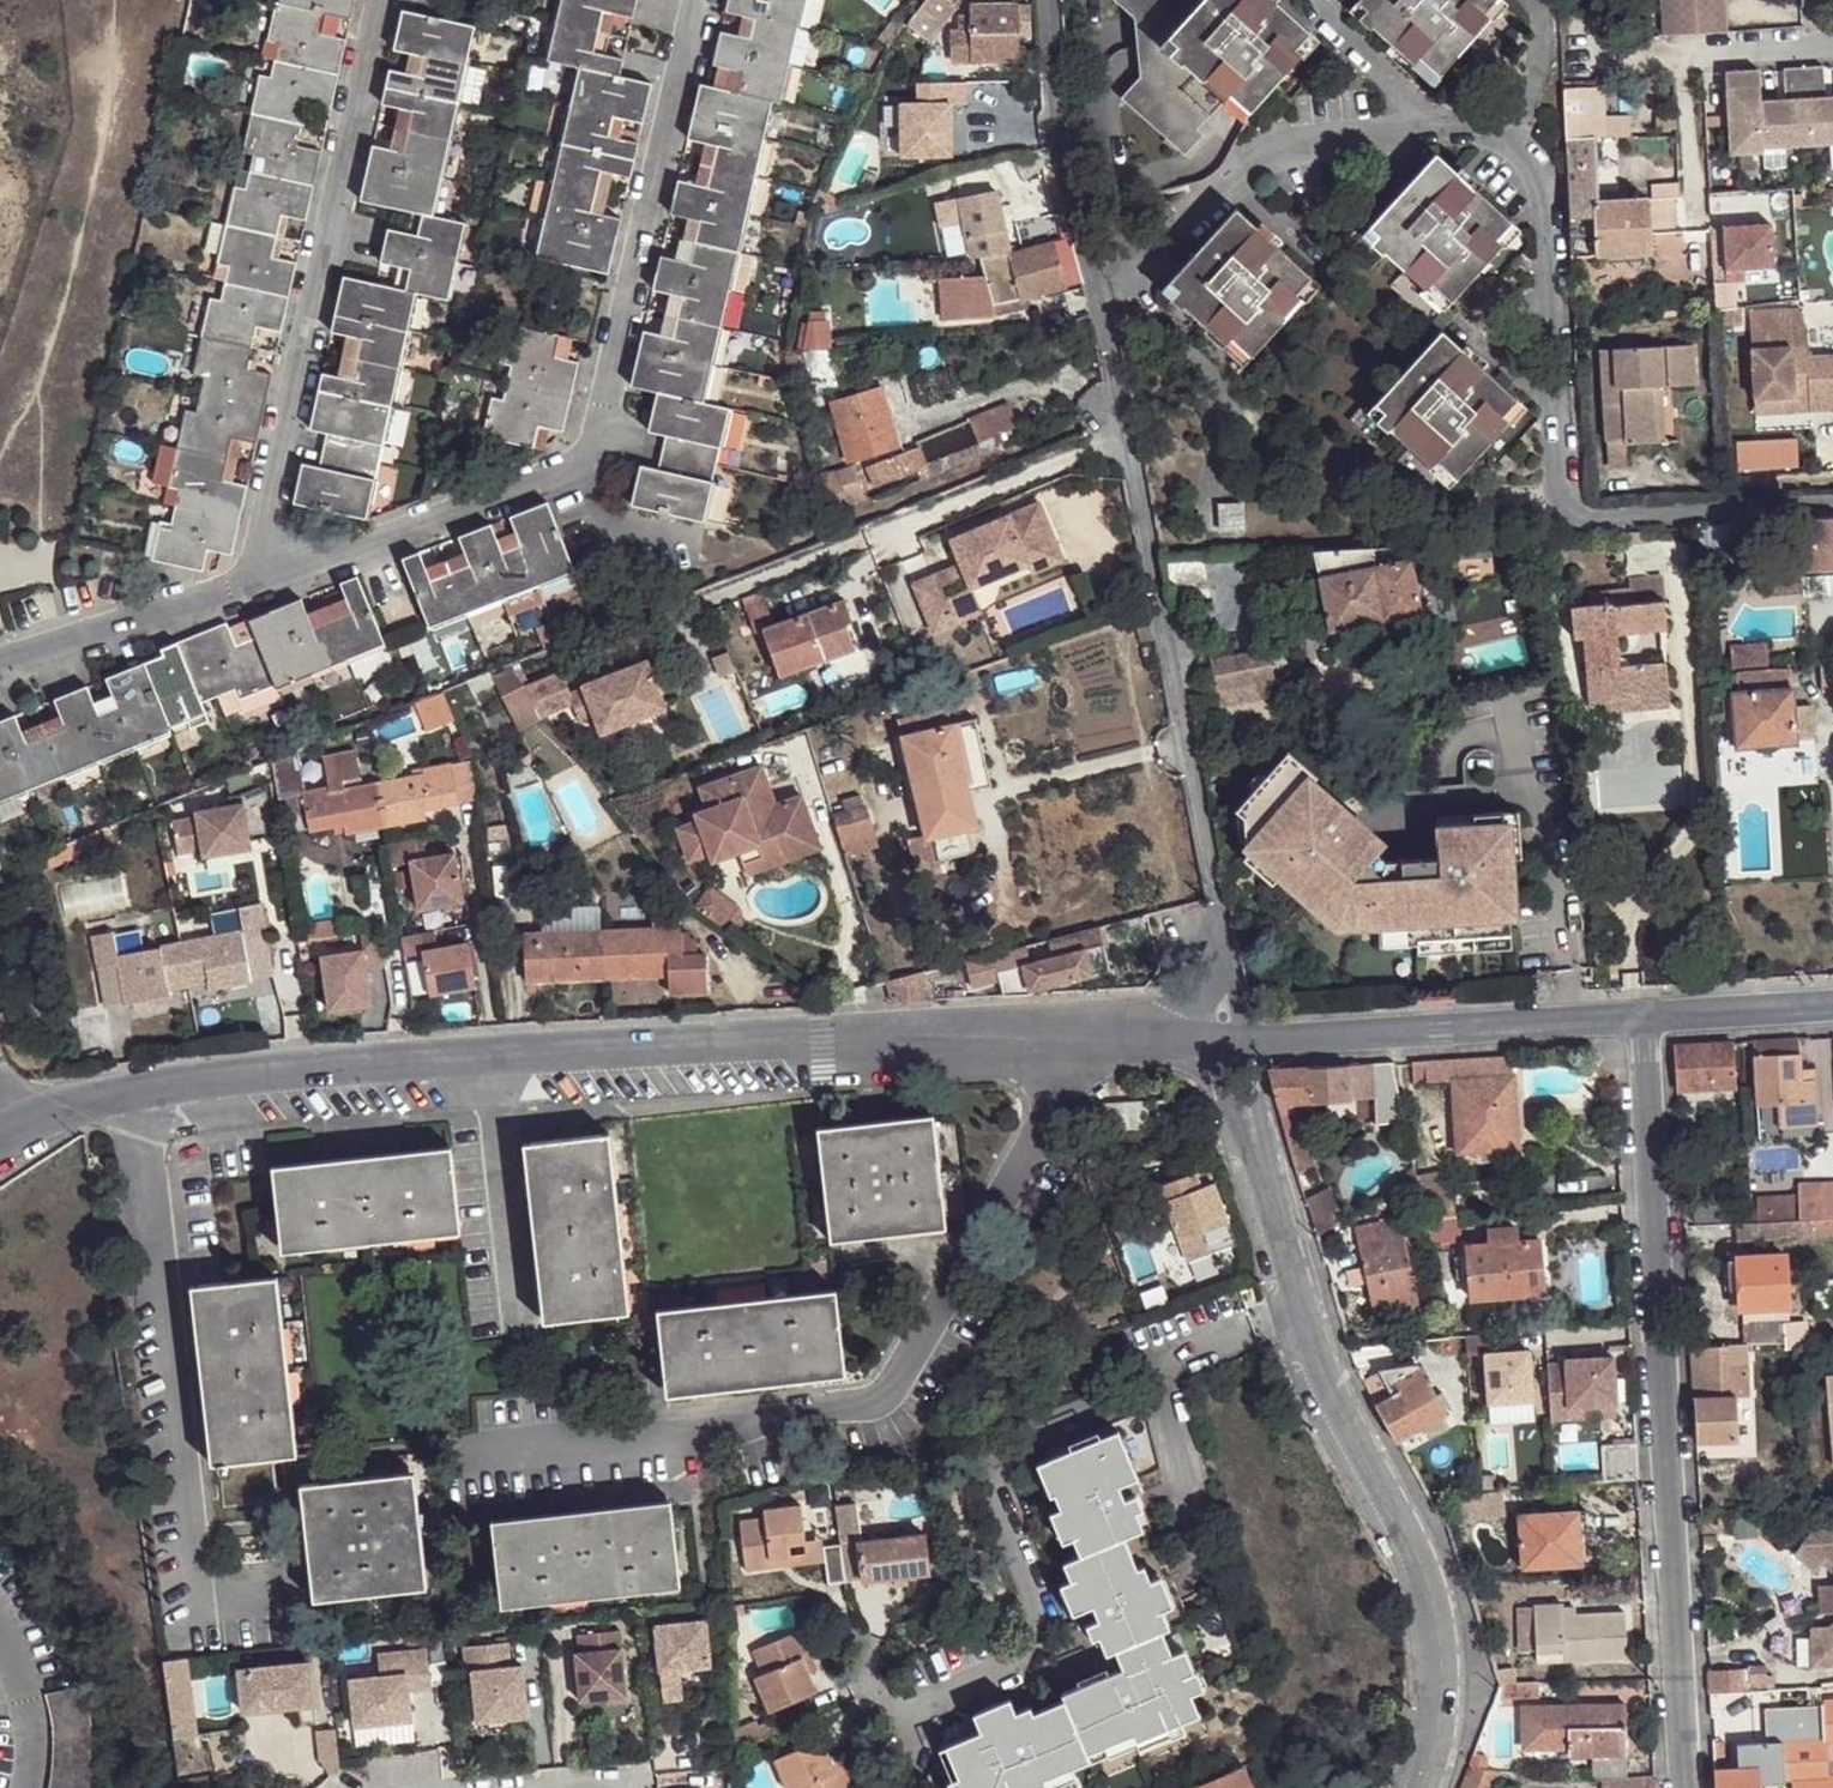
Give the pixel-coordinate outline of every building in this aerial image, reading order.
[(271,45),(282,46),(273,81),(263,78),(248,155),(256,157),(249,192),(238,191),(220,268),(230,269),(224,305),(213,302),(194,380),(205,384),(197,418),(187,416),(170,491),(180,493),(172,526),(162,525),(154,563),(203,574),(207,554),(232,559),(247,491),(226,487),(235,442),(257,448),(273,381),(252,375),(260,333),(283,336),(298,266),(278,262),(287,217),(309,222),(324,155),(304,151),(313,108),(333,113),(348,44),(326,38),(331,16),(355,20),(359,0),(281,0),(271,45)] [(548,58),(579,67),(623,76),(626,61),(609,56),(619,15),(637,19),(642,0),(562,0),(548,58)] [(733,90),(781,102),(789,104),(814,0),(732,0),(730,9),(747,13),(743,33),(724,30),(717,61),(738,68),(733,90)] [(908,24),(929,38),(955,6),(953,5),(946,0),(927,0),(908,24)] [(1203,0),(1114,0),(1136,19),(1140,78),(1122,98),(1186,156),(1203,136),(1197,130),(1223,104),(1225,101),(1184,64),(1182,67),(1161,47),(1169,38),(1203,0)] [(1310,33),(1273,0),(1203,0),(1169,38),(1190,57),(1184,64),(1225,101),(1231,95),(1251,112),(1301,56),(1295,51),(1310,33)] [(1368,29),(1373,24),(1377,18),(1357,0),(1349,11),(1368,29)] [(1438,73),(1490,17),(1484,11),(1494,0),(1358,0),(1357,0),(1377,18),(1373,24),(1413,61),(1420,56),(1438,73)] [(1502,0),(1494,0),(1484,11),(1490,17),(1493,20),(1507,4),(1502,0)] [(1724,33),(1723,0),(1662,0),(1663,35),(1724,33)] [(952,29),(953,62),(1019,58),(1018,39),(1017,9),(1016,5),(970,6),(970,14),(959,14),(960,29),(952,29)] [(1029,8),(1017,9),(1018,39),(1030,38),(1029,8)] [(363,205),(412,217),(438,223),(482,31),(408,13),(399,50),(418,56),(412,76),(393,72),(385,107),(404,111),(395,154),(374,149),(363,205)] [(1318,42),(1310,33),(1295,51),(1301,56),(1303,58),(1318,42)] [(1190,57),(1169,38),(1161,47),(1182,67),(1184,64),(1190,57)] [(1430,83),(1438,73),(1420,56),(1413,61),(1410,65),(1430,83)] [(654,86),(623,76),(579,67),(533,254),(608,271),(621,219),(605,214),(615,171),(632,175),(640,142),(624,138),(628,118),(646,121),(654,86)] [(1797,71),(1803,149),(1832,146),(1832,100),(1819,101),(1817,70),(1797,71)] [(1803,149),(1797,71),(1777,73),(1779,104),(1755,106),(1758,152),(1803,149)] [(1755,106),(1753,75),(1732,76),(1719,77),(1720,94),(1725,160),(1759,158),(1758,152),(1755,106)] [(917,103),(901,104),(902,156),(953,155),(950,103),(967,102),(966,82),(916,84),(917,103)] [(633,386),(657,393),(709,404),(781,102),(733,90),(707,83),(695,136),(712,140),(702,182),(685,178),(677,215),(693,218),(682,263),(665,259),(658,291),(673,296),(665,336),(646,334),(633,386)] [(1562,87),(1565,138),(1594,136),(1602,136),(1600,86),(1562,87)] [(1231,95),(1225,101),(1223,104),(1242,121),(1251,112),(1231,95)] [(1565,138),(1570,255),(1650,252),(1649,199),(1597,200),(1594,136),(1565,138)] [(1432,281),(1452,299),(1503,243),(1498,237),(1511,222),(1438,153),(1372,225),(1395,248),(1387,255),(1427,288),(1432,281)] [(983,257),(1009,250),(993,190),(958,199),(972,252),(982,251),(983,257)] [(1237,211),(1171,283),(1191,301),(1185,308),(1226,345),(1233,339),(1253,357),(1304,302),(1297,296),(1312,280),(1237,211)] [(394,295),(420,302),(448,309),(466,231),(438,223),(412,217),(407,239),(389,236),(383,270),(399,274),(394,295)] [(1520,230),(1511,222),(1498,237),(1503,243),(1506,246),(1520,230)] [(1774,274),(1771,224),(1719,227),(1722,277),(1774,274)] [(1373,243),(1387,255),(1395,248),(1372,225),(1364,233),(1374,240),(1373,243)] [(1083,281),(1071,235),(1028,246),(1009,250),(983,257),(987,274),(938,277),(943,318),(994,314),(995,304),(1029,295),(1083,281)] [(1320,287),(1312,280),(1297,296),(1304,302),(1306,304),(1320,287)] [(1444,308),(1452,299),(1432,281),(1427,288),(1426,290),(1444,308)] [(1191,301),(1171,283),(1163,292),(1183,310),(1185,308),(1191,301)] [(367,528),(420,302),(394,295),(345,284),(333,339),(350,343),(342,383),(322,380),(310,434),(328,439),(320,474),(301,470),(292,511),(367,528)] [(1029,295),(995,304),(994,314),(1032,306),(1029,295)] [(809,319),(803,349),(829,347),(829,317),(809,319)] [(585,361),(561,355),(565,335),(517,323),(508,362),(517,364),(511,398),(500,394),(491,433),(540,444),(546,423),(570,428),(585,361)] [(1748,336),(1749,356),(1763,355),(1764,373),(1751,373),(1755,420),(1832,413),(1832,360),(1808,362),(1806,332),(1748,336)] [(1442,333),(1376,405),(1395,423),(1389,431),(1430,468),(1437,462),(1457,479),(1507,424),(1500,418),(1501,417),(1516,401),(1476,363),(1462,351),(1442,333)] [(1233,339),(1226,345),(1224,348),(1245,366),(1253,357),(1233,339)] [(1613,370),(1600,369),(1605,444),(1626,442),(1625,447),(1656,445),(1651,387),(1670,386),(1695,385),(1690,343),(1612,347),(1613,370)] [(1467,346),(1462,351),(1476,363),(1480,358),(1467,346)] [(829,347),(803,349),(816,394),(840,386),(829,347)] [(1598,348),(1600,369),(1613,370),(1612,347),(1598,348)] [(1763,355),(1749,356),(1751,373),(1764,373),(1763,355)] [(1674,443),(1670,386),(1651,387),(1656,445),(1674,443)] [(831,402),(847,459),(896,446),(880,388),(831,402)] [(709,404),(657,393),(648,432),(665,436),(656,469),(639,466),(630,505),(703,524),(713,484),(709,483),(718,449),(722,450),(731,412),(709,404)] [(1525,408),(1516,401),(1501,417),(1507,424),(1509,426),(1525,408)] [(1011,402),(916,439),(920,444),(868,465),(877,486),(980,442),(979,439),(1020,425),(1011,402)] [(1395,423),(1376,405),(1368,415),(1388,432),(1389,431),(1395,423)] [(1449,488),(1457,479),(1437,462),(1430,468),(1429,470),(1449,488)] [(845,497),(863,494),(864,493),(856,464),(838,470),(845,497)] [(831,514),(865,500),(863,494),(845,497),(838,470),(820,474),(831,514)] [(1245,502),(1219,503),(1221,530),(1245,529),(1245,502)] [(573,576),(545,504),(505,519),(513,537),(493,545),(486,528),(456,539),(463,558),(424,573),(416,556),(401,562),(430,634),(573,576)] [(954,568),(916,583),(908,586),(909,588),(928,635),(948,627),(939,606),(933,592),(959,581),(965,595),(1022,572),(1053,558),(1034,511),(999,525),(945,548),(950,560),(954,568)] [(1794,519),(1798,553),(1770,554),(1769,546),(1741,548),(1743,577),(1772,577),(1772,590),(1802,588),(1802,574),(1832,572),(1832,517),(1794,519)] [(1641,529),(1626,530),(1627,541),(1641,541),(1641,529)] [(1492,556),(1490,538),(1455,541),(1456,558),(1492,556)] [(1412,558),(1409,544),(1315,550),(1320,577),(1341,572),(1340,567),(1349,564),(1350,570),(1412,558)] [(1212,582),(1209,557),(1163,560),(1167,588),(1212,582)] [(1055,558),(1053,558),(1022,572),(1025,580),(1059,566),(1055,558)] [(1423,611),(1412,558),(1350,570),(1349,564),(1340,567),(1341,572),(1320,577),(1331,629),(1423,611)] [(1612,603),(1664,599),(1662,577),(1626,582),(1626,589),(1611,588),(1611,600),(1612,603)] [(250,622),(257,642),(276,691),(279,694),(386,650),(356,581),(341,586),(347,603),(309,619),(300,602),(250,622)] [(1589,602),(1611,600),(1611,588),(1589,590),(1589,602)] [(763,593),(743,599),(747,610),(766,604),(763,593)] [(975,617),(965,595),(939,606),(948,627),(975,617)] [(1666,627),(1664,599),(1612,603),(1611,600),(1589,602),(1573,604),(1575,635),(1583,635),(1585,653),(1587,653),(1589,666),(1586,666),(1589,701),(1608,698),(1609,692),(1639,689),(1640,702),(1669,699),(1665,661),(1621,664),(1618,631),(1666,627)] [(779,675),(789,672),(854,649),(847,631),(844,622),(851,620),(844,600),(774,626),(763,629),(779,675)] [(766,604),(747,610),(754,632),(763,629),(774,626),(766,604)] [(174,677),(154,685),(173,733),(210,718),(204,707),(236,695),(240,706),(276,691),(257,642),(237,650),(228,627),(164,652),(174,677)] [(1729,648),(1732,667),(1766,664),(1765,645),(1744,646),(1729,648)] [(1212,655),(1218,684),(1235,681),(1234,679),(1238,678),(1235,654),(1230,654),(1231,651),(1212,655)] [(732,672),(725,653),(712,658),(719,677),(732,672)] [(528,686),(549,717),(573,706),(581,723),(597,718),(604,734),(669,707),(649,660),(585,686),(586,691),(573,696),(563,672),(528,686)] [(512,664),(492,672),(523,730),(549,717),(528,686),(512,664)] [(154,685),(146,666),(109,680),(117,700),(97,707),(89,689),(57,702),(64,721),(26,736),(18,718),(0,725),(0,808),(175,737),(173,733),(154,685)] [(1737,672),(1738,692),(1787,688),(1785,668),(1737,672)] [(1276,677),(1218,688),(1221,704),(1279,693),(1276,677)] [(1787,688),(1738,692),(1732,692),(1736,746),(1796,741),(1792,687),(1787,688)] [(1590,708),(1640,702),(1639,689),(1609,692),(1608,698),(1589,701),(1590,708)] [(418,702),(416,703),(428,732),(455,721),(443,692),(418,702)] [(969,784),(955,724),(952,725),(948,710),(927,715),(932,730),(902,737),(916,797),(923,796),(931,836),(909,842),(918,880),(943,874),(940,862),(974,854),(969,832),(981,830),(969,784)] [(977,719),(955,724),(969,784),(992,779),(977,719)] [(386,827),(379,783),(349,788),(347,779),(366,776),(361,750),(328,756),(333,785),(310,790),(302,750),(274,762),(285,817),(309,812),(313,831),(345,825),(347,834),(386,827)] [(1440,858),(1388,861),(1377,851),(1381,847),(1312,784),(1319,775),(1291,750),(1238,807),(1257,825),(1247,836),(1275,861),(1325,907),(1336,895),(1365,922),(1377,921),(1378,927),(1417,925),(1418,938),(1512,932),(1509,895),(1517,894),(1511,811),(1474,813),(1474,822),(1437,825),(1440,858)] [(427,774),(379,783),(386,827),(427,819),(426,810),(479,800),(471,761),(426,769),(427,774)] [(783,848),(816,837),(801,791),(775,801),(761,763),(699,785),(706,806),(692,809),(696,819),(675,827),(687,858),(710,851),(713,861),(738,852),(779,837),(783,848)] [(199,817),(174,821),(179,853),(203,849),(205,856),(252,848),(251,840),(283,835),(273,781),(223,801),(224,807),(197,811),(199,817)] [(864,793),(831,802),(846,855),(878,846),(864,793)] [(1474,813),(1436,816),(1437,825),(1474,822),(1474,813)] [(106,828),(69,843),(75,856),(112,841),(106,828)] [(1275,861),(1247,836),(1237,847),(1265,872),(1275,861)] [(819,847),(816,837),(783,848),(779,837),(738,852),(746,872),(819,847)] [(424,840),(390,845),(393,867),(411,864),(418,912),(462,905),(455,857),(427,860),(424,840)] [(69,843),(41,854),(43,869),(75,856),(69,843)] [(713,886),(699,909),(738,935),(745,924),(743,906),(713,886)] [(1336,895),(1325,907),(1365,922),(1336,895)] [(220,936),(183,943),(192,985),(210,982),(212,988),(234,984),(249,981),(256,979),(256,976),(248,940),(267,936),(269,935),(262,903),(242,907),(242,909),(216,915),(220,936)] [(548,907),(548,936),(600,934),(599,908),(548,907)] [(348,919),(310,925),(313,937),(350,931),(348,919)] [(1029,943),(968,959),(974,985),(1002,979),(1005,994),(1033,992),(1032,989),(1104,969),(1100,952),(1108,950),(1103,923),(1052,937),(1057,955),(1034,961),(1029,943)] [(142,930),(116,935),(120,956),(146,951),(142,930)] [(384,930),(364,933),(366,950),(326,957),(333,1010),(375,1003),(369,967),(389,964),(384,930)] [(441,950),(438,932),(405,936),(408,955),(426,953),(431,996),(477,990),(471,946),(441,950)] [(1512,932),(1418,938),(1419,953),(1513,947),(1512,932)] [(192,985),(183,943),(146,951),(120,956),(116,935),(115,933),(94,937),(101,969),(122,964),(129,1002),(130,1005),(137,1003),(152,1000),(174,996),(172,989),(192,985)] [(690,933),(605,934),(605,981),(680,979),(680,996),(716,995),(715,959),(691,961),(690,933)] [(600,934),(548,936),(534,936),(535,966),(547,965),(547,983),(605,981),(605,934),(600,934)] [(248,940),(256,976),(275,973),(267,936),(248,940)] [(1100,952),(1104,969),(1112,968),(1108,950),(1100,952)] [(122,964),(101,969),(109,1007),(129,1002),(122,964)] [(536,983),(547,983),(547,965),(535,966),(536,983)] [(924,971),(886,980),(892,1002),(931,999),(924,971)] [(1801,1038),(1755,1040),(1756,1055),(1801,1053),(1801,1038)] [(1675,1046),(1677,1089),(1737,1086),(1734,1042),(1675,1046)] [(1802,1069),(1801,1053),(1756,1055),(1759,1104),(1779,1104),(1804,1102),(1803,1080),(1802,1069)] [(1513,1055),(1448,1058),(1449,1080),(1455,1080),(1515,1076),(1513,1055)] [(1448,1058),(1427,1059),(1428,1080),(1449,1080),(1448,1058)] [(1427,1059),(1414,1060),(1415,1080),(1428,1080),(1427,1059)] [(1393,1061),(1372,1062),(1373,1096),(1375,1123),(1406,1121),(1393,1061)] [(1269,1069),(1278,1101),(1351,1097),(1373,1096),(1372,1062),(1350,1063),(1271,1067),(1269,1069)] [(1814,1069),(1802,1069),(1803,1080),(1815,1078),(1814,1069)] [(1520,1148),(1515,1076),(1455,1080),(1459,1152),(1520,1148)] [(1815,1078),(1803,1080),(1804,1102),(1779,1104),(1780,1126),(1812,1124),(1818,1123),(1815,1078)] [(1146,1101),(1104,1103),(1105,1128),(1147,1126),(1146,1101)] [(818,1127),(819,1133),(934,1119),(933,1113),(818,1127)] [(819,1133),(830,1233),(945,1220),(934,1119),(819,1133)] [(1288,1134),(1298,1170),(1315,1165),(1305,1129),(1288,1134)] [(550,1320),(623,1311),(603,1133),(530,1142),(550,1320)] [(603,1133),(623,1311),(629,1310),(609,1133),(603,1133)] [(544,1320),(550,1320),(530,1142),(524,1143),(544,1320)] [(274,1171),(451,1151),(451,1145),(274,1165),(274,1171)] [(460,1225),(451,1151),(274,1171),(281,1243),(460,1225)] [(1417,1176),(1416,1168),(1404,1175),(1406,1186),(1418,1179),(1417,1176)] [(1429,1220),(1455,1217),(1445,1171),(1417,1176),(1418,1179),(1426,1220),(1429,1220)] [(1187,1253),(1234,1234),(1213,1182),(1202,1185),(1198,1172),(1161,1185),(1187,1253)] [(1799,1185),(1800,1220),(1825,1219),(1823,1184),(1799,1185)] [(1326,1188),(1306,1197),(1316,1235),(1344,1220),(1329,1186),(1326,1188)] [(1758,1198),(1759,1223),(1779,1222),(1796,1220),(1795,1196),(1758,1198)] [(1727,1221),(1726,1201),(1694,1202),(1695,1223),(1727,1221)] [(1734,1213),(1735,1224),(1737,1224),(1753,1223),(1752,1212),(1734,1213)] [(1465,1239),(1463,1215),(1455,1217),(1429,1220),(1434,1242),(1465,1239)] [(1356,1227),(1373,1304),(1418,1295),(1402,1217),(1356,1227)] [(1800,1220),(1800,1224),(1800,1236),(1832,1234),(1832,1219),(1825,1219),(1800,1220)] [(945,1220),(830,1233),(831,1239),(946,1226),(945,1220)] [(1753,1223),(1737,1224),(1738,1241),(1779,1239),(1780,1238),(1779,1225),(1779,1222),(1759,1223),(1753,1223)] [(461,1231),(460,1225),(281,1243),(282,1249),(461,1231)] [(1490,1245),(1466,1247),(1467,1258),(1462,1258),(1463,1271),(1468,1270),(1471,1300),(1527,1294),(1527,1286),(1526,1269),(1533,1269),(1533,1268),(1541,1268),(1538,1239),(1516,1242),(1515,1226),(1488,1229),(1490,1245)] [(1738,1259),(1768,1257),(1767,1249),(1726,1251),(1729,1290),(1740,1289),(1738,1259)] [(1786,1257),(1768,1257),(1738,1259),(1740,1289),(1740,1309),(1788,1307),(1786,1257)] [(271,1276),(198,1284),(218,1462),(292,1454),(271,1276)] [(277,1276),(271,1276),(292,1454),(298,1453),(277,1276)] [(218,1462),(198,1284),(192,1285),(212,1462),(218,1462)] [(658,1314),(836,1294),(836,1288),(658,1308),(658,1314)] [(844,1367),(836,1294),(658,1314),(666,1387),(844,1367)] [(1418,1295),(1373,1304),(1376,1318),(1421,1309),(1418,1295)] [(1774,1334),(1774,1344),(1786,1344),(1786,1349),(1795,1349),(1814,1348),(1812,1336),(1807,1337),(1805,1324),(1805,1323),(1782,1327),(1782,1333),(1774,1334)] [(1814,1348),(1831,1347),(1831,1323),(1805,1324),(1807,1337),(1812,1336),(1814,1348)] [(1750,1326),(1751,1344),(1774,1344),(1774,1334),(1773,1325),(1750,1326)] [(1502,1333),(1466,1335),(1467,1354),(1485,1353),(1488,1403),(1532,1400),(1529,1350),(1503,1351),(1502,1333)] [(1691,1347),(1694,1383),(1720,1382),(1718,1346),(1691,1347)] [(1734,1346),(1718,1346),(1720,1382),(1732,1382),(1734,1396),(1737,1395),(1735,1364),(1734,1346)] [(1352,1360),(1363,1378),(1377,1369),(1367,1353),(1352,1360)] [(1565,1362),(1548,1363),(1551,1420),(1570,1419),(1569,1407),(1616,1404),(1613,1356),(1565,1359),(1565,1362)] [(1735,1364),(1737,1395),(1751,1394),(1750,1363),(1735,1364)] [(1396,1383),(1420,1369),(1418,1364),(1381,1369),(1394,1393),(1400,1391),(1396,1383)] [(845,1373),(844,1367),(666,1387),(668,1393),(845,1373)] [(1377,1403),(1398,1441),(1447,1413),(1420,1369),(1396,1383),(1400,1391),(1394,1393),(1377,1403)] [(1694,1383),(1694,1397),(1734,1396),(1732,1382),(1720,1382),(1694,1383)] [(1694,1397),(1697,1442),(1739,1440),(1737,1395),(1734,1396),(1694,1397)] [(1616,1404),(1569,1407),(1570,1419),(1616,1416),(1616,1404)] [(1053,1457),(1072,1504),(1065,1507),(1085,1554),(1069,1561),(1087,1607),(1078,1610),(1085,1626),(1111,1615),(1116,1629),(1112,1630),(1119,1648),(1113,1651),(1122,1671),(1114,1674),(1100,1680),(1086,1685),(1068,1693),(1071,1700),(1025,1719),(1016,1698),(980,1713),(987,1731),(953,1746),(965,1777),(955,1781),(958,1787),(1048,1787),(1053,1786),(1050,1778),(1096,1759),(1206,1712),(1197,1692),(1210,1686),(1202,1668),(1189,1674),(1180,1651),(1167,1657),(1157,1633),(1175,1625),(1156,1579),(1149,1582),(1129,1536),(1139,1531),(1131,1514),(1127,1515),(1121,1502),(1141,1493),(1149,1490),(1142,1475),(1123,1428),(1053,1457)] [(1638,1478),(1637,1443),(1604,1446),(1606,1480),(1638,1478)] [(408,1471),(307,1483),(320,1597),(420,1586),(408,1471)] [(414,1471),(408,1471),(420,1586),(427,1585),(414,1471)] [(320,1597),(307,1483),(301,1484),(314,1598),(320,1597)] [(492,1526),(671,1504),(669,1498),(491,1520),(492,1526)] [(856,1499),(837,1502),(842,1542),(846,1579),(864,1577),(864,1580),(931,1571),(925,1529),(861,1538),(856,1499)] [(790,1540),(804,1538),(800,1500),(765,1506),(765,1514),(738,1516),(745,1567),(771,1564),(770,1555),(792,1553),(790,1540)] [(679,1579),(671,1504),(492,1526),(501,1600),(679,1579)] [(1587,1509),(1580,1510),(1583,1548),(1589,1547),(1587,1509)] [(1524,1569),(1584,1564),(1584,1558),(1583,1548),(1580,1510),(1520,1514),(1524,1569)] [(1804,1538),(1823,1558),(1829,1553),(1832,1558),(1832,1528),(1825,1519),(1804,1538)] [(1757,1520),(1743,1520),(1743,1537),(1758,1536),(1757,1520)] [(823,1535),(804,1538),(806,1551),(807,1562),(826,1560),(824,1543),(823,1535)] [(1796,1545),(1814,1566),(1823,1558),(1804,1538),(1796,1545)] [(846,1579),(842,1542),(824,1543),(826,1560),(828,1580),(846,1579)] [(806,1551),(792,1553),(770,1555),(771,1564),(807,1562),(806,1551)] [(680,1585),(679,1579),(501,1600),(502,1606),(680,1585)] [(1820,1585),(1821,1615),(1832,1615),(1832,1585),(1820,1585)] [(743,1602),(731,1603),(732,1614),(744,1612),(743,1602)] [(1563,1613),(1563,1607),(1562,1603),(1535,1604),(1536,1651),(1564,1650),(1564,1661),(1627,1658),(1625,1611),(1573,1613),(1563,1613)] [(708,1619),(658,1624),(663,1670),(681,1668),(713,1664),(708,1619)] [(1830,1628),(1814,1629),(1817,1668),(1832,1666),(1832,1626),(1830,1628)] [(800,1657),(808,1652),(798,1628),(751,1648),(760,1670),(752,1674),(768,1710),(814,1689),(805,1670),(800,1657)] [(622,1629),(580,1633),(582,1652),(578,1652),(583,1700),(610,1696),(630,1694),(622,1629)] [(511,1642),(466,1647),(469,1673),(475,1672),(481,1721),(531,1715),(526,1666),(513,1667),(511,1642)] [(384,1677),(354,1680),(359,1727),(416,1721),(412,1690),(435,1688),(431,1649),(381,1655),(384,1677)] [(813,1666),(808,1652),(800,1657),(805,1670),(813,1666)] [(206,1779),(188,1659),(165,1662),(184,1781),(206,1779)] [(314,1664),(243,1672),(246,1714),(298,1708),(300,1726),(320,1724),(314,1664)] [(681,1668),(663,1670),(666,1701),(684,1699),(681,1668)] [(1709,1671),(1710,1691),(1749,1689),(1748,1669),(1709,1671)] [(1499,1683),(1493,1700),(1537,1699),(1536,1682),(1499,1683)] [(1809,1685),(1768,1688),(1769,1704),(1810,1702),(1809,1685)] [(92,1764),(91,1726),(86,1688),(48,1696),(54,1730),(54,1765),(51,1787),(89,1787),(92,1764)] [(1768,1688),(1749,1689),(1750,1706),(1751,1720),(1769,1720),(1769,1704),(1768,1688)] [(1710,1691),(1711,1707),(1750,1706),(1749,1689),(1710,1691)] [(1594,1754),(1627,1754),(1627,1705),(1529,1706),(1529,1748),(1569,1747),(1569,1755),(1594,1754)] [(416,1721),(359,1727),(360,1740),(418,1734),(416,1721)] [(826,1756),(817,1736),(773,1756),(787,1787),(792,1787),(796,1786),(797,1787),(851,1787),(841,1766),(833,1771),(826,1756)] [(341,1740),(324,1742),(326,1762),(334,1777),(335,1776),(337,1775),(339,1775),(341,1774),(343,1773),(345,1772),(341,1740)] [(834,1751),(826,1756),(833,1771),(841,1766),(834,1751)] [(1606,1779),(1628,1778),(1627,1754),(1594,1754),(1594,1778),(1606,1779)] [(1496,1769),(1470,1764),(1460,1787),(1492,1787),(1496,1769)] [(1189,1787),(1190,1787),(1250,1787),(1252,1787),(1244,1765),(1189,1787)] [(1716,1787),(1758,1787),(1757,1768),(1715,1770),(1716,1787)] [(1655,1776),(1628,1778),(1606,1779),(1607,1787),(1656,1787),(1655,1776)]
